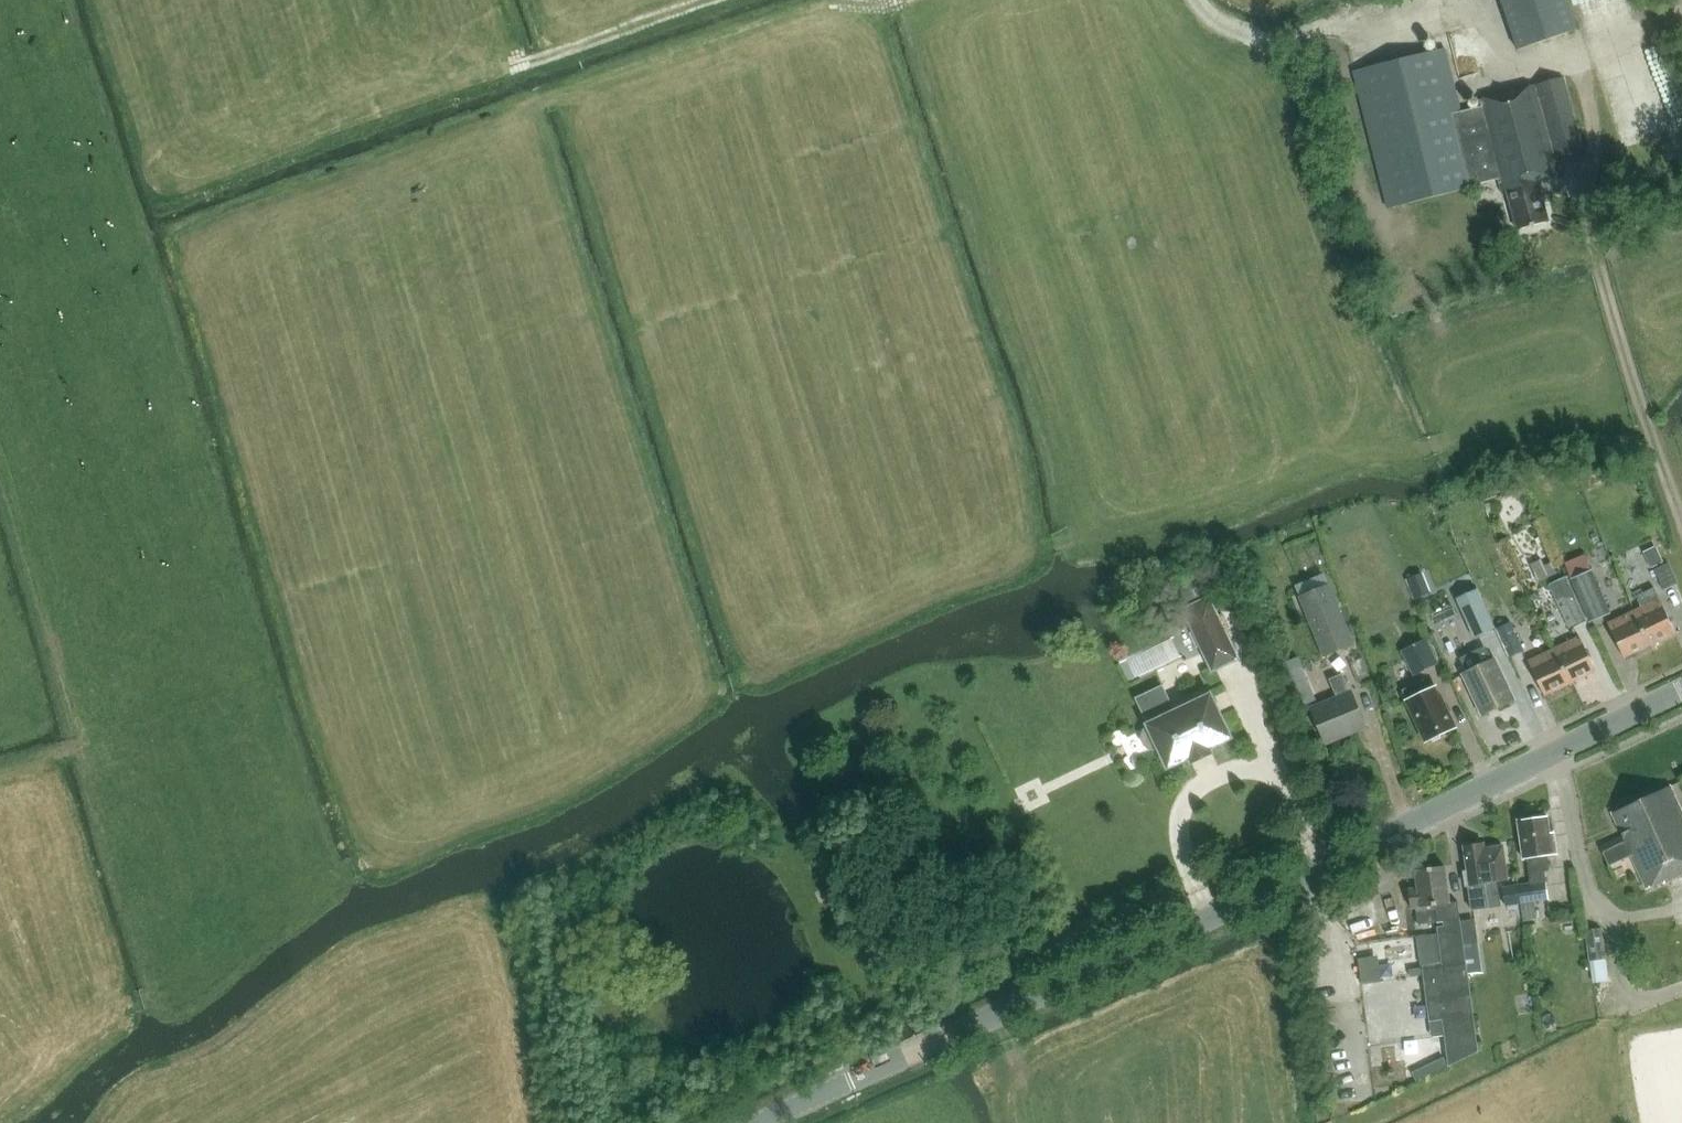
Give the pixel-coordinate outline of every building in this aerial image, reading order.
[(1578,29),(1568,0),(1501,0),(1518,50),(1578,29)] [(1394,210),(1472,189),(1471,187),(1500,179),(1503,192),(1508,190),(1518,229),(1549,221),(1539,182),(1561,176),(1556,159),(1583,152),(1563,78),(1480,101),(1482,107),(1463,112),(1446,50),(1357,74),(1394,210)] [(1662,590),(1678,583),(1669,563),(1653,570),(1662,590)] [(1184,609),(1211,597),(1218,593),(1207,570),(1173,586),(1184,609)] [(1589,622),(1611,612),(1592,570),(1571,579),(1589,622)] [(1569,629),(1587,621),(1566,576),(1549,584),(1569,629)] [(1324,658),(1355,645),(1330,584),(1299,597),(1324,658)] [(1641,608),(1634,611),(1650,645),(1676,632),(1661,600),(1660,598),(1654,601),(1650,594),(1638,600),(1641,608)] [(1211,597),(1184,609),(1182,610),(1212,673),(1240,659),(1211,597)] [(1481,643),(1498,635),(1485,608),(1469,616),(1481,643)] [(1650,645),(1634,611),(1608,624),(1624,658),(1650,645)] [(1510,658),(1525,651),(1511,623),(1496,629),(1510,658)] [(1581,636),(1553,649),(1571,683),(1597,670),(1581,636)] [(1425,670),(1439,663),(1427,639),(1413,646),(1425,670)] [(1571,683),(1553,649),(1528,660),(1545,696),(1571,683)] [(1294,659),(1278,665),(1282,676),(1299,669),(1294,659)] [(1483,715),(1515,701),(1495,659),(1464,674),(1483,715)] [(1327,740),(1366,724),(1353,692),(1352,693),(1344,673),(1332,678),(1340,698),(1314,708),(1327,740)] [(1440,733),(1456,726),(1437,686),(1429,689),(1424,679),(1404,689),(1409,699),(1408,700),(1427,739),(1431,738),(1434,739),(1439,736),(1440,733)] [(1214,753),(1211,746),(1232,736),(1222,715),(1213,720),(1202,698),(1150,723),(1150,725),(1149,725),(1146,729),(1144,734),(1144,739),(1146,743),(1150,746),(1155,748),(1160,748),(1161,747),(1170,765),(1188,757),(1191,764),(1214,753)] [(1623,836),(1614,840),(1602,846),(1607,856),(1618,851),(1622,858),(1632,854),(1648,888),(1665,879),(1666,882),(1681,875),(1681,815),(1669,787),(1613,813),(1623,836)] [(1524,859),(1527,859),(1530,883),(1521,884),(1523,903),(1536,901),(1549,899),(1545,871),(1550,870),(1548,856),(1554,855),(1558,854),(1554,831),(1550,832),(1548,815),(1519,820),(1524,859)] [(1498,881),(1509,879),(1503,844),(1485,847),(1484,843),(1464,846),(1468,871),(1464,872),(1466,885),(1469,885),(1473,910),(1501,905),(1498,881)] [(1458,901),(1450,902),(1445,865),(1417,868),(1419,887),(1409,888),(1411,907),(1417,906),(1419,923),(1446,920),(1460,919),(1458,901)] [(1523,903),(1521,884),(1504,887),(1506,905),(1523,903)] [(1536,901),(1523,903),(1525,921),(1539,919),(1536,901)] [(1476,1051),(1467,973),(1461,921),(1460,921),(1460,919),(1446,920),(1447,927),(1440,928),(1444,965),(1421,967),(1428,1022),(1443,1020),(1448,1065),(1476,1051)] [(1461,921),(1467,973),(1481,972),(1475,919),(1461,921)] [(1589,962),(1606,959),(1602,928),(1585,930),(1589,962)] [(1364,978),(1383,976),(1380,952),(1361,954),(1364,978)]
